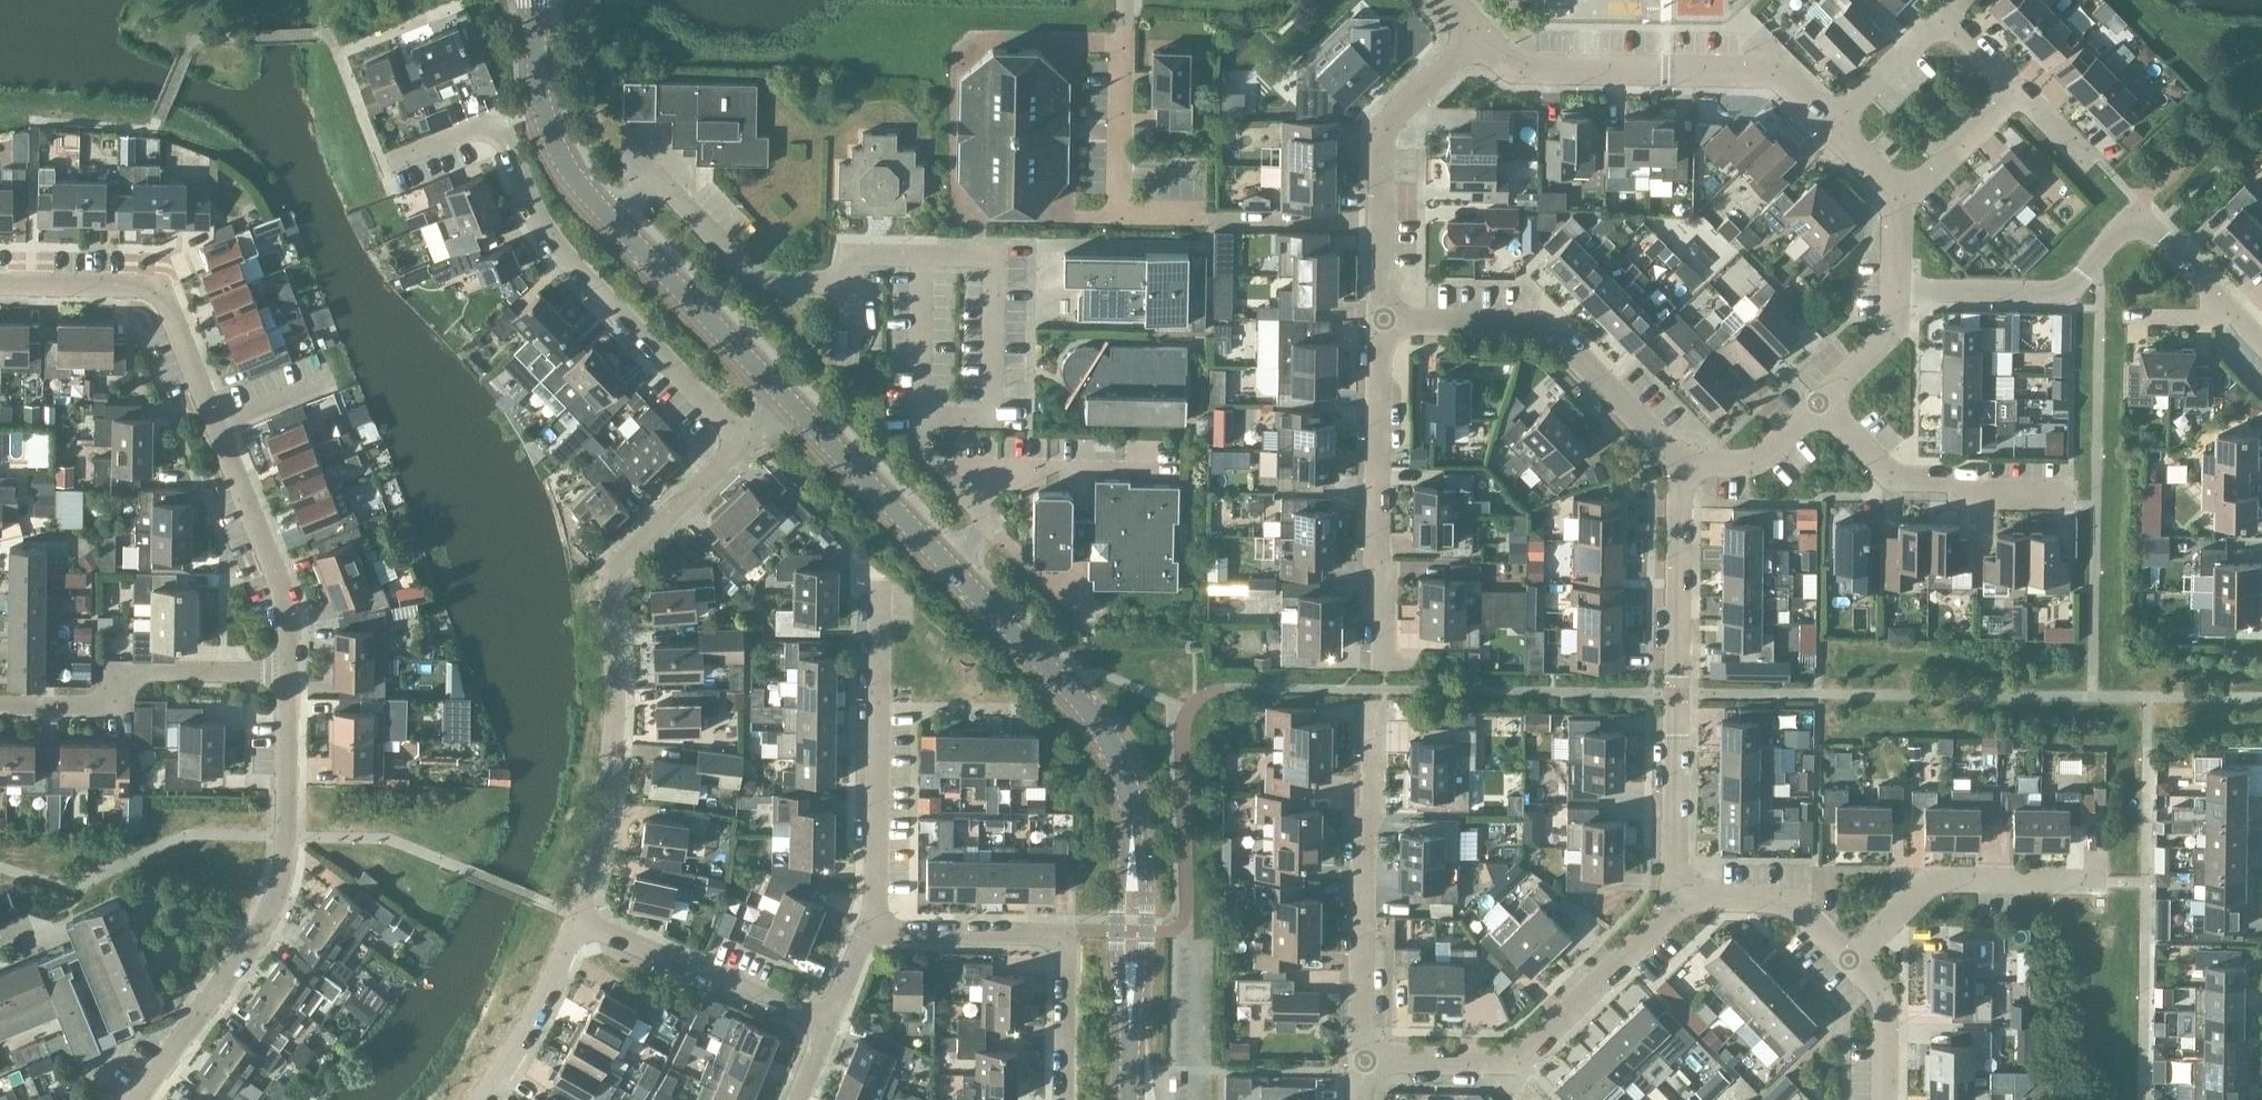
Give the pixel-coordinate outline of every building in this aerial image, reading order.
[(1817,1),(1866,50),(1874,37),(1882,29),(1863,10),(1873,1),(1872,0),(1818,0),(1817,1)] [(1895,11),(1906,0),(1885,0),(1895,11)] [(2049,6),(2043,0),(1995,0),(1988,7),(1999,19),(2002,16),(2020,35),(2049,6)] [(2114,9),(2105,0),(2103,0),(2091,11),(2101,21),(2114,9)] [(1852,59),(1866,50),(1817,1),(1804,13),(1809,18),(1793,34),(1816,57),(1825,47),(1844,67),(1852,59)] [(2060,18),(2049,6),(2020,35),(2038,53),(2035,56),(2047,68),(2081,34),(2063,15),(2060,18)] [(2102,24),(2112,34),(2124,21),(2113,11),(2102,24)] [(1388,62),(1388,26),(1351,25),(1351,42),(1349,41),(1316,72),(1323,79),(1316,86),(1297,86),(1297,115),(1330,115),(1330,101),(1338,94),(1345,101),(1360,86),(1362,88),(1388,62)] [(435,36),(453,81),(469,75),(473,84),(492,77),(481,51),(469,56),(458,26),(435,36)] [(453,81),(435,36),(412,45),(423,74),(412,79),(422,105),(441,97),(437,88),(453,81)] [(2114,73),(2103,62),(2106,59),(2088,40),(2053,74),(2064,85),(2067,83),(2085,102),(2114,73)] [(2146,63),(2156,52),(2146,42),(2136,52),(2146,63)] [(1160,51),(1153,50),(1152,69),(1152,83),(1152,101),(1156,102),(1156,126),(1191,127),(1192,101),(1187,101),(1188,51),(1181,51),(1175,44),(1167,44),(1160,51)] [(1036,48),(992,48),(960,78),(960,117),(958,117),(958,139),(959,139),(959,178),(989,210),(1034,210),(1065,180),(1066,141),(1067,141),(1068,119),(1066,119),(1067,80),(1036,48)] [(422,105),(412,79),(400,83),(388,54),(365,64),(373,84),(361,89),(370,111),(383,106),(381,100),(397,94),(404,112),(422,105)] [(2116,70),(2114,73),(2085,102),(2103,120),(2100,123),(2112,135),(2146,101),(2116,70)] [(623,116),(655,117),(655,81),(624,81),(623,116)] [(658,81),(658,117),(672,118),(672,145),(696,146),(696,163),(767,164),(768,135),(738,134),(738,119),(756,119),(756,83),(658,81)] [(1289,118),(1290,101),(1266,101),(1266,118),(1289,118)] [(452,122),(446,107),(426,115),(432,131),(452,122)] [(1588,154),(1588,116),(1579,116),(1579,111),(1564,111),(1564,115),(1560,115),(1560,139),(1546,139),(1546,175),(1573,175),(1588,175),(1594,169),(1594,154),(1588,154)] [(1648,173),(1648,159),(1649,117),(1624,116),(1623,147),(1606,147),(1605,173),(1648,173)] [(1648,159),(1648,173),(1662,174),(1662,178),(1686,179),(1687,148),(1674,147),(1674,117),(1649,117),(1648,159)] [(1771,138),(1770,138),(1762,129),(1764,126),(1758,119),(1754,121),(1751,118),(1735,134),(1726,124),(1703,146),(1721,165),(1731,155),(1743,166),(1746,163),(1745,163),(1771,138)] [(1449,143),(1444,158),(1494,159),(1494,146),(1508,142),(1508,119),(1475,119),(1475,132),(1449,132),(1449,143)] [(1289,165),(1333,165),(1333,138),(1337,138),(1338,122),(1282,121),(1282,147),(1289,147),(1289,165)] [(1133,125),(1132,138),(1147,138),(1147,125),(1133,125)] [(2142,134),(2133,125),(2120,138),(2128,147),(2142,134)] [(46,142),(53,136),(53,128),(39,128),(39,142),(46,142)] [(905,198),(922,198),(923,164),(914,164),(914,148),(896,148),(896,132),(862,132),(862,148),(851,147),(851,163),(838,162),(838,197),(850,197),(850,211),(905,212),(905,198)] [(120,154),(135,154),(135,134),(120,134),(120,154)] [(1774,135),(1770,138),(1771,138),(1745,163),(1746,163),(1756,174),(1749,180),(1767,199),(1787,180),(1777,170),(1793,155),(1791,152),(1793,149),(1786,142),(1783,144),(1774,135)] [(2001,161),(1982,180),(2010,209),(2021,198),(2024,201),(2043,182),(2009,147),(1998,158),(2001,161)] [(12,159),(28,159),(28,151),(13,151),(12,151),(12,159)] [(1184,153),(1184,165),(1163,166),(1165,193),(1206,191),(1204,152),(1184,153)] [(1494,159),(1444,158),(1448,174),(1448,185),(1475,185),(1475,199),(1507,199),(1508,172),(1494,172),(1494,159)] [(134,221),(159,221),(160,181),(161,163),(120,163),(120,180),(119,226),(134,226),(134,221)] [(79,220),(79,180),(56,179),(56,165),(40,165),(39,183),(38,183),(38,224),(54,224),(54,219),(79,220)] [(1333,165),(1289,165),(1289,182),(1282,182),(1282,208),(1337,209),(1337,193),(1333,193),(1333,165)] [(0,186),(0,224),(12,224),(12,206),(25,206),(25,167),(1,167),(1,186),(0,186)] [(455,212),(492,197),(483,174),(454,186),(449,174),(423,184),(430,203),(440,199),(446,215),(447,216),(455,212)] [(120,180),(79,180),(79,220),(104,220),(104,225),(119,226),(120,180)] [(1801,230),(1833,199),(1815,180),(1793,200),(1783,189),(1759,212),(1778,232),(1790,219),(1801,230)] [(1973,250),(2001,222),(1999,219),(2010,209),(1982,180),(1963,198),(1960,195),(1939,216),(1973,250)] [(160,181),(159,221),(184,222),(184,227),(209,227),(209,186),(186,185),(186,181),(160,181)] [(2261,224),(2261,223),(2251,212),(2261,202),(2261,201),(2246,184),(2225,203),(2235,213),(2214,233),(2233,252),(2261,224)] [(1537,209),(1538,209),(1550,209),(1550,190),(1538,190),(1537,209)] [(1536,204),(1536,192),(1515,192),(1515,204),(1536,204)] [(1243,197),(1243,208),(1270,208),(1270,197),(1256,193),(1243,197)] [(447,216),(446,215),(437,218),(451,253),(451,254),(477,243),(478,243),(473,231),(501,220),(492,197),(455,212),(447,216)] [(1833,199),(1801,230),(1812,241),(1799,253),(1818,273),(1842,250),(1831,239),(1852,218),(1833,199)] [(1516,235),(1517,208),(1485,208),(1485,221),(1448,221),(1447,227),(1446,228),(1445,229),(1444,230),(1443,232),(1442,233),(1442,235),(1442,236),(1442,238),(1442,239),(1443,240),(1444,242),(1445,244),(1447,246),(1447,252),(1492,252),(1492,234),(1516,235)] [(281,229),(283,235),(298,229),(290,209),(279,214),(284,227),(281,229)] [(1538,228),(1555,228),(1555,209),(1538,209),(1538,213),(1538,228)] [(427,223),(422,211),(404,218),(409,230),(427,223)] [(1643,220),(1634,212),(1629,212),(1622,218),(1634,230),(1643,220)] [(1521,213),(1521,250),(1538,250),(1538,228),(1538,213),(1521,213)] [(258,222),(264,235),(281,229),(284,227),(279,214),(258,222)] [(1588,252),(1588,251),(1580,243),(1590,233),(1572,215),(1543,243),(1552,253),(1545,260),(1562,277),(1588,252)] [(1748,223),(1735,236),(1741,242),(1748,248),(1760,236),(1748,223)] [(2233,252),(2252,272),(2261,263),(2261,224),(2233,252)] [(248,281),(248,280),(239,258),(258,250),(249,226),(203,244),(212,267),(197,273),(200,282),(205,280),(212,295),(248,281)] [(1215,241),(1214,275),(1232,275),(1232,229),(1215,229),(1215,241)] [(1278,274),(1293,274),(1336,275),(1336,250),(1325,250),(1306,250),(1306,231),(1279,231),(1276,231),(1276,233),(1279,233),(1279,249),(1275,249),(1275,251),(1279,251),(1278,274)] [(1588,252),(1562,277),(1579,295),(1606,269),(1605,268),(1615,259),(1607,250),(1614,243),(1606,234),(1598,242),(1588,251),(1588,252)] [(1652,258),(1657,253),(1666,244),(1658,235),(1643,249),(1652,258)] [(451,254),(451,253),(429,262),(436,281),(476,265),(483,281),(520,267),(511,243),(481,255),(477,243),(451,254)] [(1144,315),(1144,319),(1186,320),(1191,320),(1191,329),(1204,329),(1206,254),(1188,254),(1188,253),(1145,253),(1145,254),(1064,252),(1063,281),(1082,281),(1082,289),(1078,293),(1077,318),(1132,319),(1132,315),(1144,315)] [(1606,269),(1579,295),(1596,312),(1640,269),(1632,260),(1624,268),(1615,259),(1605,268),(1606,269)] [(1701,277),(1684,260),(1674,270),(1691,287),(1701,277)] [(1640,269),(1596,312),(1612,329),(1649,294),(1640,284),(1648,277),(1640,269)] [(523,280),(519,272),(504,279),(506,283),(511,292),(506,297),(511,302),(521,291),(528,285),(523,280)] [(1278,288),(1278,318),(1305,318),(1305,300),(1335,300),(1336,275),(1293,274),(1293,288),(1278,288)] [(260,275),(248,280),(248,281),(212,295),(218,311),(213,313),(216,321),(257,304),(253,293),(265,288),(260,275)] [(1231,287),(1232,275),(1214,275),(1213,317),(1231,317),(1231,301),(1231,287)] [(280,295),(293,290),(289,279),(275,285),(280,295)] [(1744,319),(1775,351),(1797,330),(1780,313),(1789,303),(1766,279),(1749,296),(1758,306),(1744,319)] [(449,287),(440,291),(451,318),(459,314),(449,287)] [(293,290),(280,295),(283,305),(297,300),(293,290)] [(528,337),(557,310),(540,292),(517,314),(508,305),(488,324),(502,339),(516,325),(528,337)] [(1649,294),(1612,329),(1630,347),(1674,304),(1666,295),(1658,302),(1649,294)] [(267,328),(257,304),(216,321),(219,329),(224,327),(230,342),(267,328)] [(557,310),(528,337),(514,351),(526,363),(514,375),(528,390),(540,378),(560,358),(552,349),(574,327),(557,310)] [(1716,371),(1726,362),(1704,339),(1691,326),(1676,311),(1661,325),(1684,349),(1681,352),(1694,365),(1680,378),(1712,412),(1735,390),(1716,371)] [(1991,348),(1991,349),(2004,349),(2005,311),(1965,311),(1965,323),(1942,323),(1942,348),(1991,348)] [(1235,345),(1272,347),(1274,315),(1237,313),(1235,345)] [(302,331),(308,328),(302,314),(289,319),(292,327),(302,331)] [(1702,315),(1691,326),(1704,339),(1715,329),(1702,315)] [(1305,318),(1278,318),(1277,365),(1334,366),(1339,366),(1340,341),(1304,341),(1305,318)] [(1775,351),(1744,319),(1731,332),(1721,323),(1715,329),(1704,339),(1726,362),(1727,364),(1737,354),(1754,372),(1775,351)] [(28,322),(1,322),(1,368),(41,369),(41,340),(28,340),(28,322)] [(1213,322),(1213,350),(1230,351),(1230,322),(1213,322)] [(85,360),(86,323),(59,323),(59,340),(45,340),(45,375),(71,376),(71,360),(85,360)] [(86,323),(85,360),(100,361),(100,372),(125,372),(126,341),(112,341),(113,323),(86,323)] [(267,328),(230,342),(237,358),(232,360),(235,368),(251,362),(256,375),(292,360),(284,341),(274,346),(267,328)] [(2051,348),(2051,349),(2064,349),(2067,349),(2067,330),(2051,330),(2051,348)] [(560,358),(540,378),(567,405),(581,391),(580,391),(609,363),(592,345),(569,367),(560,358)] [(1186,346),(1110,345),(1110,355),(1095,347),(1090,345),(1084,345),(1077,347),(1071,350),(1067,354),(1063,361),(1062,367),(1062,373),(1064,379),(1066,384),(1071,389),(1077,392),(1085,394),(1085,418),(1185,419),(1185,394),(1184,394),(1184,372),(1186,372),(1186,346)] [(1942,348),(1941,371),(1991,372),(1991,349),(1991,348),(1942,348)] [(2169,393),(2170,349),(2143,348),(2143,372),(2129,371),(2129,403),(2154,403),(2154,393),(2169,393)] [(2000,370),(2018,371),(2019,350),(2001,349),(2000,370)] [(2170,349),(2169,393),(2184,393),(2184,404),(2209,404),(2209,373),(2196,373),(2197,349),(2170,349)] [(2067,374),(2067,355),(2054,355),(2054,373),(2067,374)] [(592,403),(567,428),(581,443),(581,442),(612,412),(603,403),(621,385),(626,381),(609,363),(580,391),(581,391),(592,403)] [(1238,379),(1251,381),(1254,365),(1241,363),(1238,379)] [(1334,366),(1277,365),(1277,378),(1277,404),(1303,404),(1304,391),(1334,392),(1334,366)] [(2050,381),(2050,371),(2018,370),(2018,380),(2050,381)] [(1996,372),(1991,372),(1941,371),(1941,396),(1995,396),(1996,372)] [(1453,416),(1468,416),(1469,376),(1438,376),(1437,408),(1422,408),(1421,438),(1452,438),(1453,416)] [(84,400),(107,400),(107,390),(95,390),(95,377),(84,377),(84,400)] [(2052,379),(2051,397),(2066,397),(2068,398),(2068,379),(2052,379)] [(518,400),(518,399),(525,392),(527,391),(520,384),(515,384),(511,388),(511,393),(518,400)] [(1229,402),(1229,385),(1215,385),(1215,402),(1229,402)] [(1500,416),(1495,430),(1500,435),(1515,420),(1511,417),(1511,416),(1512,415),(1513,414),(1525,403),(1510,389),(1508,394),(1500,416)] [(635,410),(644,401),(645,400),(636,391),(636,390),(625,400),(635,410)] [(530,398),(525,392),(518,399),(523,405),(530,398)] [(1501,408),(1501,393),(1493,393),(1492,408),(1501,408)] [(2004,396),(2004,417),(2027,416),(2026,395),(2004,396)] [(2253,395),(2240,405),(2250,418),(2261,409),(2261,406),(2253,395)] [(1995,396),(1941,396),(1941,420),(1994,420),(1995,419),(1995,396)] [(2051,397),(2051,414),(2066,414),(2066,397),(2051,397)] [(371,418),(367,407),(365,402),(364,402),(346,409),(353,425),(371,418)] [(25,403),(24,422),(39,423),(40,404),(25,403)] [(113,443),(151,444),(151,417),(140,416),(141,403),(105,403),(105,416),(95,416),(94,443),(113,443)] [(44,404),(44,422),(55,422),(55,404),(44,404)] [(312,443),(312,442),(303,420),(307,418),(302,404),(272,416),(277,429),(262,435),(265,444),(270,442),(276,457),(312,443)] [(640,423),(627,435),(664,473),(682,456),(660,434),(669,425),(649,404),(635,418),(640,423)] [(1528,464),(1568,425),(1549,406),(1528,426),(1519,416),(1500,435),(1519,455),(1528,464)] [(1292,449),(1333,449),(1334,423),(1305,423),(1306,409),(1277,409),(1277,449),(1292,449)] [(327,418),(333,434),(347,429),(341,412),(327,418)] [(1994,420),(1941,420),(1940,444),(1978,445),(1995,445),(1996,433),(2014,433),(2014,420),(1995,419),(1994,420)] [(1231,443),(1232,425),(1213,425),(1213,443),(1231,443)] [(1568,425),(1528,464),(1556,492),(1575,474),(1565,464),(1586,444),(1568,425)] [(312,443),(276,457),(283,473),(278,475),(281,483),(322,467),(317,455),(353,441),(348,429),(312,443)] [(2141,429),(2141,446),(2144,446),(2146,446),(2156,447),(2157,430),(2141,429)] [(28,464),(51,465),(52,430),(28,430),(28,464)] [(2062,456),(2062,431),(2044,431),(2044,456),(2062,456)] [(2242,479),(2243,463),(2258,463),(2258,454),(2261,452),(2261,451),(2261,446),(2261,445),(2259,444),(2259,435),(2219,434),(2218,452),(2205,452),(2205,478),(2242,479)] [(610,443),(596,456),(615,477),(624,468),(646,490),(664,473),(627,435),(615,448),(610,443)] [(1121,447),(1121,435),(1104,435),(1104,447),(1121,447)] [(563,467),(585,446),(581,442),(581,443),(560,463),(563,467)] [(151,444),(113,443),(113,457),(94,457),(94,483),(140,483),(140,470),(151,470),(151,444)] [(1425,447),(1409,447),(1409,450),(1409,465),(1425,465),(1425,447)] [(1229,469),(1229,450),(1211,449),(1211,468),(1229,469)] [(1292,449),(1277,449),(1277,463),(1276,488),(1305,489),(1305,475),(1333,475),(1333,449),(1292,449)] [(362,463),(357,451),(344,457),(349,468),(362,463)] [(615,477),(596,456),(582,470),(595,484),(574,506),(586,518),(594,509),(610,526),(628,508),(606,486),(615,477)] [(1607,479),(1600,463),(1583,470),(1590,486),(1607,479)] [(55,464),(55,484),(74,484),(74,464),(55,464)] [(2168,464),(2168,481),(2187,481),(2187,464),(2168,464)] [(322,467),(281,483),(284,491),(289,489),(295,504),(331,490),(322,467)] [(2157,478),(2157,468),(2147,468),(2147,478),(2157,478)] [(28,469),(27,494),(34,494),(53,494),(54,469),(28,469)] [(1413,512),(1457,513),(1457,498),(1472,498),(1472,472),(1442,472),(1442,486),(1413,486),(1413,512)] [(0,476),(0,530),(2,530),(2,517),(17,517),(17,476),(0,476)] [(1130,478),(1094,478),(1094,517),(1072,516),(1072,496),(1068,491),(1038,490),(1033,495),(1032,558),(1036,562),(1067,563),(1071,558),(1071,557),(1088,557),(1088,577),(1093,577),(1092,587),(1177,589),(1178,557),(1173,557),(1174,520),(1179,520),(1179,484),(1129,483),(1130,478)] [(2242,479),(2205,478),(2204,504),(2218,505),(2217,523),(2257,523),(2257,512),(2261,511),(2261,507),(2261,503),(2258,502),(2258,495),(2242,494),(2242,479)] [(331,490),(295,504),(301,520),(296,522),(300,530),(315,524),(320,537),(322,537),(350,525),(357,522),(358,522),(343,485),(331,490)] [(742,485),(726,500),(758,533),(769,522),(782,536),(800,518),(778,496),(777,495),(767,504),(748,485),(744,488),(742,485)] [(83,488),(55,488),(55,526),(83,525),(83,488)] [(135,528),(190,529),(191,502),(180,501),(180,488),(140,488),(140,512),(136,512),(135,528)] [(787,488),(778,496),(800,518),(804,522),(812,514),(787,488)] [(1262,510),(1262,493),(1247,493),(1247,510),(1262,510)] [(34,515),(53,515),(53,494),(34,494),(34,515)] [(1281,495),(1281,535),(1294,535),(1336,535),(1336,510),(1332,510),(1332,509),(1307,509),(1307,496),(1281,495)] [(1578,538),(1625,539),(1625,499),(1573,498),(1573,513),(1578,513),(1578,538)] [(758,533),(726,500),(711,514),(714,517),(711,521),(729,540),(719,550),(742,574),(760,557),(747,543),(758,533)] [(1724,522),(1723,547),(1760,547),(1760,535),(1772,535),(1772,517),(1781,517),(1781,508),(1732,507),(1732,522),(1724,522)] [(1816,507),(1796,507),(1796,527),(1816,527),(1816,507)] [(1457,513),(1413,512),(1412,539),(1442,539),(1441,553),(1471,554),(1472,513),(1457,513)] [(2145,520),(2145,534),(2157,534),(2157,520),(2145,520)] [(357,522),(350,525),(322,537),(327,549),(316,554),(319,561),(315,563),(322,580),(362,565),(356,550),(367,546),(357,522)] [(1852,587),(1879,587),(1879,555),(1866,555),(1866,523),(1835,522),(1835,567),(1852,567),(1852,587)] [(823,545),(833,536),(821,523),(815,537),(823,545)] [(1928,566),(1928,523),(1899,523),(1899,534),(1885,534),(1884,585),(1910,585),(1910,566),(1928,566)] [(1928,523),(1928,566),(1928,586),(1971,586),(1972,535),(1958,535),(1958,524),(1928,523)] [(1529,524),(1529,537),(1542,537),(1542,528),(1543,524),(1529,524)] [(190,529),(135,528),(135,544),(139,544),(139,568),(176,568),(177,555),(190,555),(190,529)] [(2026,578),(2026,533),(1996,533),(1996,558),(1983,557),(1982,591),(2006,591),(2007,578),(2026,578)] [(2056,534),(2026,533),(2026,578),(2045,578),(2045,591),(2069,592),(2069,558),(2056,558),(2056,534)] [(1336,561),(1336,535),(1294,535),(1281,535),(1272,534),(1271,562),(1280,562),(1280,574),(1317,574),(1317,561),(1332,561),(1336,561)] [(2145,535),(2145,565),(2171,565),(2171,535),(2145,535)] [(1625,539),(1578,538),(1578,562),(1572,562),(1572,578),(1624,579),(1625,539)] [(1508,541),(1508,561),(1526,561),(1526,558),(1526,541),(1508,541)] [(10,570),(59,571),(59,560),(46,559),(46,547),(10,547),(10,570)] [(1723,547),(1723,571),(1774,571),(1774,548),(1760,547),(1723,547)] [(1800,567),(1815,567),(1816,548),(1800,548),(1800,567)] [(2216,590),(2261,590),(2261,563),(2228,562),(2228,549),(2201,548),(2201,572),(2217,573),(2216,590)] [(99,561),(90,549),(77,558),(86,571),(99,561)] [(794,593),(836,593),(836,568),(809,567),(809,552),(787,551),(776,561),(776,577),(795,578),(794,593)] [(408,553),(384,561),(390,578),(413,570),(408,553)] [(1209,554),(1209,577),(1225,577),(1225,554),(1209,554)] [(99,556),(99,570),(115,570),(115,556),(99,556)] [(1526,581),(1542,582),(1542,558),(1526,558),(1526,561),(1526,581)] [(372,561),(362,565),(322,580),(330,598),(333,597),(336,604),(347,600),(353,612),(353,613),(386,607),(386,608),(391,607),(378,575),(372,561)] [(1420,577),(1420,604),(1464,605),(1479,605),(1479,564),(1450,564),(1450,578),(1420,577)] [(714,596),(712,565),(676,567),(678,585),(651,587),(653,618),(695,615),(694,598),(714,596)] [(10,570),(9,593),(46,593),(46,582),(59,582),(59,571),(10,570)] [(86,571),(72,571),(72,585),(86,585),(86,571)] [(152,615),(200,616),(200,598),(196,598),(196,587),(165,587),(165,571),(134,571),(134,601),(152,601),(152,615)] [(1773,584),(1774,571),(1723,571),(1723,595),(1787,596),(1787,584),(1773,584)] [(718,578),(723,585),(729,579),(724,573),(718,578)] [(1248,576),(1248,595),(1275,595),(1275,577),(1248,576)] [(731,594),(738,586),(730,578),(729,579),(723,585),(722,586),(731,594)] [(1297,607),(1297,621),(1340,622),(1340,594),(1312,594),(1312,581),(1282,581),(1281,607),(1297,607)] [(1544,582),(1542,582),(1526,581),(1526,604),(1544,604),(1544,582)] [(403,586),(406,603),(426,600),(423,583),(403,586)] [(1577,627),(1623,627),(1624,588),(1572,587),(1571,602),(1577,602),(1577,627)] [(1507,605),(1526,606),(1526,589),(1507,589),(1507,605)] [(2261,590),(2216,590),(2216,606),(2200,606),(2200,632),(2226,633),(2227,617),(2260,618),(2261,590)] [(9,593),(9,615),(59,616),(59,605),(45,605),(46,593),(9,593)] [(836,593),(794,593),(794,608),(775,608),(775,632),(808,633),(808,619),(836,619),(836,593)] [(82,612),(91,612),(91,594),(77,594),(77,606),(82,612)] [(1787,596),(1723,595),(1722,619),(1759,619),(1777,620),(1777,608),(1786,608),(1787,596)] [(1786,608),(1789,608),(1790,608),(1805,604),(1805,595),(1802,595),(1792,595),(1792,596),(1787,596),(1786,608)] [(1464,605),(1420,604),(1420,631),(1449,631),(1449,645),(1478,646),(1479,605),(1464,605)] [(1510,606),(1510,623),(1517,630),(1526,630),(1526,606),(1510,606)] [(2025,606),(2011,606),(2012,640),(2025,640),(2025,606)] [(335,628),(335,655),(374,656),(374,655),(385,655),(385,640),(386,608),(386,607),(353,613),(353,612),(347,614),(347,628),(335,628)] [(59,616),(9,615),(9,638),(45,638),(45,627),(59,627),(59,616)] [(97,628),(105,628),(111,622),(111,615),(97,615),(97,628)] [(200,616),(152,615),(152,629),(133,629),(133,659),(164,659),(164,644),(195,645),(195,633),(199,634),(200,616)] [(755,617),(743,617),(743,626),(743,632),(756,632),(755,617)] [(1759,619),(1722,619),(1722,644),(1739,644),(1739,659),(1772,659),(1773,632),(1758,632),(1759,619)] [(1297,621),(1281,621),(1281,662),(1311,662),(1311,649),(1339,649),(1340,622),(1297,621)] [(1799,622),(1799,639),(1815,639),(1815,622),(1799,622)] [(74,625),(74,639),(91,639),(91,625),(74,625)] [(2044,625),(2043,640),(2074,640),(2074,626),(2044,625)] [(744,658),(743,632),(743,626),(699,628),(700,643),(654,645),(655,676),(702,675),(702,660),(744,658)] [(1914,626),(1887,626),(1887,640),(1914,641),(1914,626)] [(1623,627),(1577,627),(1576,651),(1571,651),(1570,667),(1623,667),(1623,627)] [(1543,671),(1543,629),(1526,629),(1525,671),(1543,671)] [(45,638),(9,638),(9,661),(58,661),(58,650),(45,650),(45,638)] [(797,679),(835,679),(835,654),(826,654),(826,640),(785,639),(784,665),(798,665),(797,679)] [(425,654),(433,655),(434,644),(425,644),(425,654)] [(413,653),(412,679),(423,680),(425,654),(413,653)] [(409,667),(408,654),(397,655),(398,681),(410,681),(409,667)] [(374,656),(335,655),(334,683),(346,683),(346,696),(384,697),(385,672),(389,672),(389,655),(385,655),(374,655),(374,656)] [(1253,656),(1253,668),(1270,668),(1270,656),(1253,656)] [(1726,658),(1726,677),(1788,678),(1788,659),(1772,659),(1739,659),(1726,658)] [(446,660),(446,673),(459,673),(456,660),(446,660)] [(58,661),(9,661),(8,684),(44,684),(45,672),(58,672),(58,661)] [(72,661),(72,676),(90,676),(90,661),(72,661)] [(784,693),(784,704),(834,705),(835,679),(797,679),(797,693),(784,693)] [(762,683),(751,683),(750,703),(762,703),(762,683)] [(719,712),(719,687),(684,688),(684,701),(657,702),(657,733),(699,732),(699,712),(719,712)] [(726,690),(726,708),(743,708),(744,690),(726,690)] [(384,697),(346,696),(346,710),(334,710),(334,717),(330,717),(330,737),(384,737),(406,737),(407,697),(384,697)] [(468,738),(468,697),(444,697),(444,738),(468,738)] [(134,723),(152,723),(152,704),(134,704),(134,718),(134,723)] [(751,704),(751,722),(764,722),(764,704),(751,704)] [(834,705),(784,704),(783,729),(797,729),(797,730),(834,730),(834,705)] [(1241,719),(1241,705),(1225,704),(1224,719),(1241,719)] [(180,744),(222,745),(223,720),(192,719),(193,706),(166,705),(166,719),(166,731),(180,731),(180,744)] [(1284,748),(1333,748),(1333,732),(1329,732),(1330,721),(1312,721),(1312,707),(1267,706),(1266,732),(1284,732),(1284,748)] [(1757,745),(1757,744),(1757,733),(1771,733),(1772,708),(1739,708),(1739,720),(1721,720),(1721,745),(1757,745)] [(1457,721),(1475,721),(1475,711),(1457,711),(1457,721)] [(1549,728),(1549,712),(1524,712),(1524,728),(1549,728)] [(1583,757),(1622,758),(1622,731),(1599,731),(1599,717),(1568,717),(1567,758),(1571,758),(1583,758),(1583,757)] [(1409,740),(1409,767),(1453,767),(1453,752),(1475,753),(1475,727),(1439,726),(1439,741),(1409,740)] [(750,728),(750,738),(763,738),(763,728),(750,728)] [(961,732),(960,783),(974,783),(974,797),(985,797),(985,784),(986,733),(986,728),(969,728),(969,733),(961,732)] [(1783,728),(1783,746),(1808,746),(1808,728),(1783,728)] [(797,729),(783,729),(767,729),(766,740),(777,741),(777,755),(796,755),(834,755),(834,730),(797,730),(797,729)] [(921,747),(920,782),(939,783),(939,789),(960,789),(960,783),(961,732),(935,732),(935,747),(921,747)] [(1012,733),(986,733),(985,784),(986,784),(996,784),(997,771),(1009,771),(1011,771),(1012,733)] [(1011,771),(1011,784),(1037,785),(1037,734),(1012,733),(1011,771)] [(26,736),(7,736),(7,779),(22,779),(22,791),(47,791),(47,753),(34,752),(34,740),(26,740),(26,736)] [(1996,752),(1996,751),(1997,736),(1981,736),(1981,752),(1996,752)] [(1997,736),(1996,751),(2011,751),(2011,736),(1997,736)] [(61,753),(47,753),(47,791),(72,791),(72,780),(88,780),(88,737),(69,737),(69,741),(61,741),(61,753)] [(88,737),(88,780),(104,780),(103,791),(129,792),(129,754),(116,754),(116,742),(108,741),(108,737),(88,737)] [(384,737),(330,737),(329,756),(333,756),(333,766),(338,766),(338,780),(383,780),(383,775),(384,737)] [(401,741),(414,755),(418,752),(418,737),(405,737),(401,741)] [(1937,753),(1951,753),(1951,738),(1937,738),(1937,753)] [(222,745),(180,744),(179,757),(165,757),(165,787),(191,787),(192,769),(222,770),(222,745)] [(1757,745),(1721,745),(1720,769),(1780,769),(1780,745),(1757,744),(1757,745)] [(1920,758),(1920,745),(1906,745),(1906,759),(1920,758)] [(2158,747),(2158,769),(2196,770),(2196,754),(2196,748),(2158,747)] [(1333,748),(1284,748),(1283,764),(1266,763),(1266,789),(1311,789),(1311,775),(1329,775),(1329,765),(1333,765),(1333,748)] [(739,785),(743,754),(700,749),(698,764),(653,758),(651,775),(646,775),(644,789),(695,795),(697,780),(739,785)] [(1802,752),(1801,769),(1812,769),(1813,769),(1813,753),(1802,752)] [(2209,794),(2248,795),(2248,768),(2223,767),(2223,754),(2196,754),(2196,770),(2196,779),(2209,779),(2209,794)] [(783,769),(783,794),(810,794),(810,781),(833,781),(834,755),(796,755),(796,769),(783,769)] [(1566,757),(1542,757),(1541,785),(1565,785),(1566,757)] [(1583,757),(1583,758),(1571,758),(1571,772),(1567,772),(1567,797),(1598,797),(1598,784),(1621,784),(1622,758),(1583,757)] [(1539,778),(1539,758),(1524,758),(1524,777),(1539,778)] [(1453,767),(1409,767),(1409,794),(1438,794),(1438,808),(1468,808),(1468,767),(1453,767)] [(1780,769),(1720,769),(1720,792),(1770,793),(1770,781),(1798,781),(1798,769),(1780,769)] [(1799,769),(1798,788),(1813,788),(1813,769),(1812,769),(1801,769),(1799,769)] [(383,786),(409,786),(409,776),(383,775),(383,780),(383,786)] [(145,787),(145,776),(134,776),(134,787),(145,787)] [(740,777),(740,792),(754,792),(754,778),(740,777)] [(2171,795),(2171,782),(2158,782),(2157,795),(2171,795)] [(1877,804),(1862,804),(1862,843),(1888,843),(1889,820),(1902,820),(1902,784),(1878,784),(1877,804)] [(2093,785),(2093,791),(2093,801),(2104,801),(2104,797),(2104,795),(2105,785),(2093,785)] [(1862,843),(1862,804),(1847,804),(1847,788),(1822,788),(1822,819),(1835,819),(1835,842),(1862,843)] [(1951,844),(1951,805),(1936,805),(1936,789),(1911,789),(1911,820),(1924,820),(1924,843),(1951,844)] [(1951,805),(1951,844),(1977,844),(1978,821),(1991,821),(1991,790),(1951,789),(1951,805)] [(2040,845),(2040,806),(2040,802),(2025,802),(2025,790),(2000,790),(2000,821),(2013,821),(2013,845),(2040,845)] [(2055,806),(2040,806),(2040,845),(2066,845),(2066,822),(2080,822),(2080,791),(2055,791),(2055,806)] [(2080,791),(2080,822),(2093,822),(2093,801),(2093,791),(2080,791)] [(1720,792),(1720,817),(1781,817),(1781,806),(1770,806),(1770,793),(1720,792)] [(810,794),(783,794),(773,793),(773,794),(758,794),(758,800),(773,800),(772,819),(791,819),(791,834),(832,835),(833,809),(810,808),(810,794)] [(1507,793),(1507,814),(1522,814),(1522,808),(1522,793),(1507,793)] [(1274,835),(1323,836),(1323,820),(1319,820),(1320,809),(1302,809),(1302,795),(1257,794),(1256,819),(1274,820),(1274,835)] [(2209,809),(2195,809),(2195,820),(2248,820),(2248,795),(2209,794),(2209,809)] [(1027,797),(1027,811),(1045,811),(1045,797),(1027,797)] [(918,798),(918,809),(944,809),(944,799),(918,798)] [(985,798),(985,811),(996,811),(996,798),(985,798)] [(1812,801),(1799,801),(1798,818),(1812,818),(1812,801)] [(1582,846),(1620,847),(1621,820),(1597,820),(1598,806),(1567,806),(1566,847),(1582,847),(1582,846)] [(2195,807),(2173,806),(2173,820),(2195,820),(2195,809),(2195,807)] [(1522,822),(1531,822),(1540,816),(1540,809),(1522,808),(1522,814),(1522,822)] [(686,834),(706,836),(709,812),(685,809),(683,822),(646,818),(642,849),(684,854),(686,834)] [(52,830),(59,830),(59,814),(46,814),(46,830),(52,830)] [(969,816),(953,817),(953,830),(969,830),(969,816)] [(953,830),(953,817),(937,817),(937,844),(928,843),(928,857),(927,857),(926,894),(952,895),(953,844),(952,844),(953,830)] [(1003,830),(1003,817),(985,817),(985,829),(1003,830)] [(1003,817),(1003,830),(1024,830),(1024,817),(1003,817)] [(1781,817),(1720,817),(1719,841),(1721,841),(1736,842),(1770,842),(1770,829),(1781,829),(1781,817)] [(1399,859),(1458,859),(1458,819),(1429,818),(1429,833),(1399,832),(1399,859)] [(1798,818),(1798,842),(1811,842),(1812,818),(1798,818)] [(2157,819),(2157,830),(2195,831),(2195,820),(2173,820),(2157,819)] [(87,831),(104,831),(104,820),(87,820),(87,831)] [(2248,820),(2195,820),(2195,831),(2208,831),(2208,846),(2247,846),(2248,820)] [(1485,854),(1485,825),(1468,826),(1468,855),(1485,854)] [(772,849),(771,871),(804,878),(805,860),(832,861),(832,835),(791,834),(791,849),(772,849)] [(1323,836),(1274,835),(1273,851),(1256,851),(1256,876),(1301,877),(1301,863),(1319,863),(1319,852),(1323,852),(1323,836)] [(1028,858),(1028,896),(1054,896),(1054,872),(1067,872),(1068,836),(1053,836),(1053,845),(1028,845),(1028,858)] [(1721,841),(1721,855),(1736,855),(1736,842),(1721,841)] [(964,844),(953,844),(952,895),(977,895),(978,858),(964,857),(964,844)] [(978,858),(977,895),(1003,895),(1003,844),(992,844),(992,858),(978,858)] [(1003,844),(1003,895),(1028,896),(1028,858),(1014,858),(1014,845),(1003,844)] [(1582,846),(1582,847),(1582,861),(1566,861),(1566,888),(1597,888),(1597,873),(1620,873),(1620,847),(1582,846)] [(2247,846),(2208,846),(2208,861),(2195,860),(2195,871),(2247,872),(2247,846)] [(1458,859),(1399,859),(1398,886),(1428,886),(1428,900),(1457,900),(1458,859)] [(2169,870),(2169,860),(2156,860),(2156,870),(2169,870)] [(1220,861),(1220,879),(1238,879),(1239,861),(1220,861)] [(1516,861),(1508,868),(1520,880),(1528,873),(1516,861)] [(707,876),(695,874),(662,867),(659,880),(636,875),(629,905),(668,913),(672,896),(689,900),(693,882),(706,885),(707,876)] [(357,880),(370,889),(377,880),(364,870),(357,880)] [(804,878),(771,871),(763,892),(780,899),(775,912),(775,913),(813,929),(823,905),(798,894),(804,878)] [(2174,871),(2156,871),(2156,881),(2174,882),(2174,871)] [(2247,872),(2195,871),(2194,882),(2208,883),(2207,897),(2246,898),(2251,898),(2251,882),(2246,882),(2247,872)] [(724,892),(726,879),(709,876),(707,888),(724,892)] [(1218,881),(1218,890),(1220,890),(1222,890),(1231,890),(1232,881),(1220,881),(1218,881)] [(1273,923),(1322,924),(1322,907),(1318,907),(1319,897),(1301,896),(1301,882),(1256,882),(1255,907),(1273,907),(1273,923)] [(1519,921),(1549,953),(1568,934),(1548,913),(1558,903),(1537,882),(1519,900),(1529,911),(1519,921)] [(350,933),(358,940),(370,923),(380,931),(394,913),(362,889),(354,900),(337,888),(332,888),(325,898),(326,902),(320,911),(350,933)] [(2155,896),(2155,937),(2171,937),(2171,896),(2155,896)] [(2246,898),(2207,897),(2207,912),(2194,912),(2194,937),(2234,937),(2234,924),(2246,924),(2246,898)] [(74,943),(127,920),(118,899),(72,918),(74,920),(66,923),(74,943)] [(775,913),(775,912),(761,907),(755,921),(751,920),(742,942),(772,955),(777,942),(803,953),(813,929),(775,913)] [(1530,971),(1549,953),(1519,921),(1509,910),(1508,911),(1479,939),(1500,960),(1510,950),(1530,971)] [(350,933),(320,911),(314,919),(309,920),(302,929),(303,934),(320,946),(312,957),(344,981),(353,969),(342,961),(358,940),(350,933)] [(734,917),(724,913),(717,930),(727,933),(734,917)] [(401,915),(392,928),(405,938),(415,925),(401,915)] [(136,941),(127,920),(74,943),(75,944),(78,952),(83,964),(136,941)] [(1322,924),(1273,923),(1272,939),(1255,939),(1255,964),(1300,965),(1300,951),(1318,951),(1318,940),(1322,940),(1322,924)] [(1712,985),(1747,951),(1730,933),(1703,959),(1712,968),(1703,976),(1712,985)] [(1927,960),(1927,978),(1972,979),(1973,964),(1991,964),(1992,938),(1949,937),(1948,953),(1931,952),(1931,961),(1927,960)] [(145,962),(136,941),(83,964),(92,984),(145,962)] [(2001,964),(2028,963),(2027,941),(2000,942),(2001,964)] [(2169,944),(2155,943),(2155,956),(2169,956),(2169,944)] [(50,954),(37,959),(50,991),(59,1010),(57,1011),(66,1031),(70,1041),(76,1056),(136,1032),(130,1018),(109,1027),(109,1025),(94,1031),(70,972),(73,971),(68,956),(78,952),(75,944),(64,948),(63,946),(63,945),(63,944),(47,950),(48,952),(49,951),(50,954)] [(1434,1005),(1435,961),(1420,961),(1420,946),(1394,946),(1394,975),(1408,975),(1408,1005),(1434,1005)] [(1450,962),(1435,961),(1434,1005),(1461,1006),(1461,976),(1475,977),(1476,947),(1450,947),(1450,962)] [(2208,987),(2245,987),(2246,962),(2237,962),(2237,949),(2197,949),(2197,963),(2208,963),(2208,986),(2208,987)] [(1764,968),(1747,951),(1712,985),(1728,1002),(1764,968)] [(37,957),(15,966),(37,1019),(57,1011),(59,1010),(50,991),(37,959),(37,957)] [(341,985),(308,962),(300,972),(283,960),(279,961),(272,971),(272,975),(266,984),(305,1012),(321,989),(332,997),(341,985)] [(983,999),(1022,1000),(1023,975),(991,975),(992,962),(964,961),(963,981),(983,982),(983,999)] [(153,983),(145,962),(92,984),(100,1005),(153,983)] [(893,1003),(906,1003),(906,1031),(933,1031),(934,994),(921,993),(921,966),(893,965),(893,1003)] [(0,972),(0,989),(16,1028),(37,1019),(15,966),(0,972)] [(1510,979),(1499,967),(1490,975),(1496,993),(1510,979)] [(1780,985),(1764,968),(1728,1002),(1745,1019),(1780,985)] [(1295,1018),(1317,1019),(1317,991),(1293,991),(1293,978),(1237,977),(1237,1000),(1273,1001),(1272,1018),(1275,1018),(1275,1029),(1295,1029),(1295,1018)] [(1665,978),(1655,988),(1667,1001),(1678,991),(1665,978)] [(1972,979),(1927,978),(1926,996),(1931,996),(1931,1004),(1958,1005),(1958,1019),(1991,1019),(1991,994),(1972,994),(1972,979)] [(362,981),(354,992),(363,998),(371,987),(362,981)] [(591,1011),(625,1030),(635,1014),(645,1019),(654,1002),(621,982),(614,994),(599,986),(595,994),(599,997),(591,1011)] [(162,1005),(153,983),(100,1005),(109,1025),(109,1027),(130,1018),(162,1005)] [(305,1012),(266,984),(260,992),(255,993),(248,1002),(249,1007),(266,1020),(258,1030),(280,1046),(292,1030),(305,1012)] [(1797,1002),(1780,985),(1745,1019),(1762,1037),(1797,1002)] [(2174,986),(2163,986),(2163,1004),(2174,1004),(2174,986)] [(2208,987),(2208,986),(2197,986),(2196,1010),(2245,1011),(2245,987),(2208,987)] [(0,989),(0,1035),(16,1028),(0,989)] [(379,992),(371,1003),(379,1010),(387,998),(379,992)] [(1022,1000),(983,999),(982,1017),(957,1016),(957,1036),(985,1037),(985,1024),(1022,1024),(1022,1000)] [(1650,1045),(1650,1044),(1658,1053),(1668,1062),(1694,1037),(1666,1008),(1657,1016),(1642,1001),(1624,1018),(1650,1045)] [(356,1013),(369,1022),(377,1011),(365,1002),(356,1013)] [(1797,1002),(1762,1037),(1779,1054),(1788,1045),(1808,1027),(1814,1020),(1797,1002)] [(661,1026),(675,1030),(681,1008),(667,1004),(661,1026)] [(1681,1015),(1697,1032),(1707,1023),(1691,1006),(1681,1015)] [(148,1011),(151,1020),(161,1016),(158,1007),(148,1011)] [(699,1008),(691,1024),(702,1028),(708,1012),(699,1008)] [(2196,1010),(2196,1034),(2245,1034),(2245,1011),(2196,1010)] [(578,1023),(574,1030),(612,1052),(625,1030),(591,1011),(583,1025),(578,1023)] [(870,1029),(875,1031),(885,1035),(892,1020),(876,1013),(870,1029)] [(722,1037),(768,1056),(778,1034),(731,1015),(722,1037)] [(2174,1016),(2163,1016),(2162,1034),(2174,1034),(2174,1016)] [(754,1024),(767,1029),(770,1022),(757,1017),(754,1024)] [(1624,1018),(1607,1035),(1641,1070),(1658,1053),(1650,1044),(1650,1045),(1624,1018)] [(1808,1027),(1788,1045),(1797,1055),(1816,1035),(1808,1027)] [(2017,1027),(2017,1039),(2033,1040),(2033,1027),(2017,1027)] [(1710,1028),(1702,1036),(1714,1048),(1722,1040),(1710,1028)] [(1926,1051),(1926,1069),(1971,1069),(1971,1055),(1990,1055),(1990,1029),(1957,1029),(1957,1043),(1930,1043),(1930,1051),(1926,1051)] [(574,1041),(566,1055),(600,1074),(616,1084),(623,1072),(606,1063),(612,1052),(574,1030),(570,1038),(574,1041)] [(70,1041),(66,1031),(45,1040),(49,1050),(70,1041)] [(858,1038),(847,1066),(894,1085),(898,1076),(887,1072),(894,1055),(908,1061),(914,1047),(875,1031),(870,1043),(858,1038)] [(216,1053),(246,1075),(252,1067),(262,1066),(268,1069),(281,1051),(257,1034),(249,1045),(231,1032),(226,1033),(221,1041),(221,1045),(216,1053)] [(687,1032),(680,1046),(691,1051),(694,1042),(697,1036),(687,1032)] [(2245,1034),(2196,1034),(2196,1048),(2184,1047),(2183,1058),(2196,1059),(2196,1058),(2244,1058),(2245,1034)] [(933,1050),(957,1050),(957,1036),(933,1035),(933,1050)] [(1641,1070),(1607,1035),(1589,1051),(1624,1087),(1632,1079),(1641,1088),(1650,1079),(1641,1070)] [(985,1037),(957,1036),(957,1050),(957,1056),(977,1056),(976,1072),(976,1074),(1016,1074),(1016,1050),(985,1049),(985,1037)] [(691,1051),(708,1058),(712,1059),(759,1078),(768,1056),(722,1037),(716,1051),(694,1042),(691,1051)] [(16,1064),(49,1050),(45,1040),(44,1038),(11,1051),(16,1064)] [(290,1057),(302,1066),(314,1049),(302,1041),(290,1057)] [(1248,1057),(1248,1041),(1231,1041),(1230,1056),(1248,1057)] [(2169,1042),(2155,1042),(2155,1056),(2155,1058),(2168,1058),(2169,1042)] [(1731,1066),(1738,1058),(1725,1045),(1718,1052),(1718,1053),(1731,1066)] [(680,1046),(672,1061),(683,1066),(691,1051),(680,1046)] [(1572,1068),(1603,1099),(1620,1099),(1615,1095),(1624,1087),(1589,1051),(1572,1068)] [(216,1053),(210,1060),(206,1061),(200,1069),(201,1074),(218,1087),(210,1097),(214,1099),(252,1099),(236,1089),(246,1075),(216,1053)] [(566,1055),(558,1069),(553,1067),(548,1075),(563,1083),(555,1094),(564,1099),(606,1099),(616,1084),(600,1074),(566,1055)] [(712,1059),(708,1058),(699,1080),(703,1082),(748,1099),(750,1099),(759,1078),(712,1059)] [(2196,1058),(2196,1059),(2195,1082),(2244,1082),(2244,1076),(2249,1076),(2249,1059),(2244,1059),(2244,1058),(2196,1058)] [(45,1071),(40,1060),(27,1065),(32,1076),(45,1071)] [(643,1070),(656,1078),(661,1068),(649,1061),(643,1070)] [(847,1066),(835,1093),(848,1098),(847,1099),(876,1099),(880,1090),(890,1094),(894,1085),(847,1066)] [(2168,1067),(2155,1067),(2155,1081),(2168,1081),(2168,1067)] [(22,1075),(19,1068),(6,1073),(11,1085),(15,1083),(24,1079),(22,1075)] [(1572,1068),(1554,1085),(1569,1099),(1603,1099),(1572,1068)] [(1729,1080),(1717,1068),(1705,1079),(1718,1092),(1729,1080)] [(1971,1069),(1926,1069),(1925,1087),(1929,1087),(1929,1095),(1957,1095),(1957,1099),(1990,1099),(1990,1087),(1990,1070),(1971,1069)] [(656,1078),(643,1070),(638,1080),(650,1087),(656,1078)] [(1990,1070),(1990,1087),(2013,1087),(2013,1099),(2041,1073),(2038,1070),(1990,1070)] [(658,1088),(670,1093),(677,1077),(666,1072),(658,1088)] [(976,1072),(963,1072),(963,1091),(956,1091),(956,1099),(984,1099),(984,1098),(1016,1099),(1016,1074),(976,1074),(976,1072)] [(1773,1085),(1786,1097),(1797,1086),(1784,1073),(1773,1085)] [(1225,1075),(1225,1089),(1251,1089),(1251,1075),(1225,1075)] [(703,1082),(696,1099),(748,1099),(703,1082)] [(2244,1082),(2195,1082),(2195,1099),(2244,1099),(2244,1082)] [(1316,1098),(1307,1098),(1307,1085),(1260,1084),(1260,1098),(1278,1099),(1277,1099),(1316,1099),(1316,1098)] [(679,1097),(670,1093),(658,1088),(650,1099),(678,1099),(679,1097)] [(42,1099),(54,1099),(50,1090),(40,1095),(42,1099)] [(1530,1090),(1522,1098),(1525,1099),(1540,1099),(1530,1090)] [(280,1099),(294,1099),(283,1092),(278,1099),(280,1099)]
